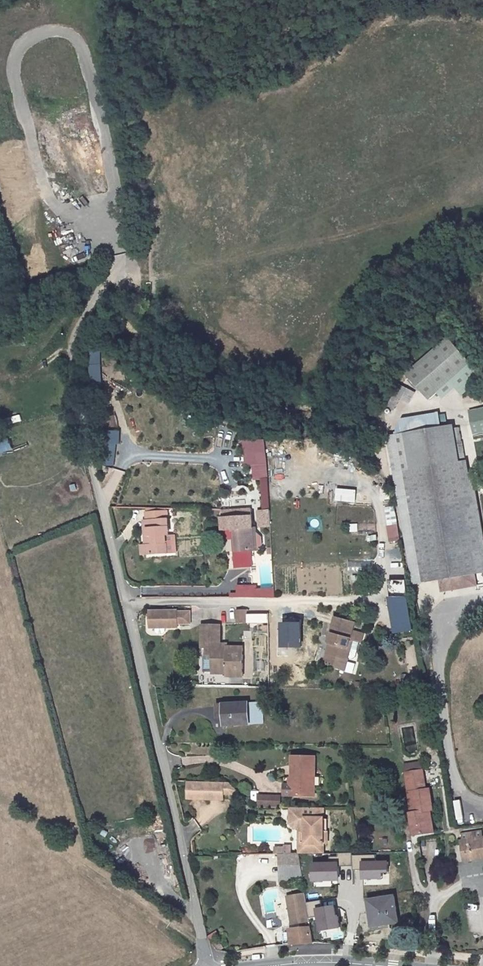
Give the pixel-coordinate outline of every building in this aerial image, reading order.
[(431,401),(441,394),(444,398),(458,388),(463,395),(482,380),(482,373),(457,339),(410,373),(431,401)] [(92,382),(105,383),(105,366),(92,365),(92,382)] [(403,399),(412,404),(418,392),(409,388),(403,399)] [(255,481),(263,481),(263,509),(270,509),(269,441),(247,441),(247,466),(255,466),(255,481)] [(401,465),(419,576),(441,573),(443,583),(482,577),(482,549),(471,475),(467,454),(401,465)] [(148,523),(148,534),(152,534),(152,542),(144,543),(144,552),(169,553),(169,516),(168,507),(145,506),(145,516),(144,516),(144,523),(148,523)] [(387,507),(389,542),(400,542),(398,507),(387,507)] [(260,528),(273,527),(272,510),(259,510),(260,528)] [(243,516),(223,517),(224,534),(237,535),(238,546),(236,546),(236,561),(253,562),(252,546),(255,546),(253,524),(243,525),(243,516)] [(148,523),(144,523),(144,543),(152,542),(152,534),(148,534),(148,523)] [(350,563),(350,572),(363,572),(363,563),(350,563)] [(255,586),(241,586),(241,597),(255,597),(255,590),(255,586)] [(275,588),(255,590),(255,597),(276,597),(275,588)] [(416,626),(412,599),(392,602),(396,629),(416,626)] [(252,609),(242,609),(242,619),(252,619),(252,609)] [(183,611),(155,611),(155,627),(161,627),(170,627),(183,627),(183,623),(195,623),(195,612),(183,612),(183,611)] [(216,654),(216,671),(230,671),(230,674),(247,675),(248,645),(235,645),(226,644),(226,639),(227,623),(207,622),(207,644),(210,643),(210,654),(216,654)] [(326,646),(323,656),(320,666),(342,672),(345,661),(351,662),(355,647),(357,647),(359,640),(350,638),(348,644),(344,644),(348,627),(328,623),(323,645),(326,646)] [(398,637),(417,634),(416,626),(396,629),(398,637)] [(249,703),(225,702),(224,724),(248,724),(249,703)] [(315,757),(292,756),(292,778),(291,795),(314,796),(315,757)] [(422,773),(421,765),(414,766),(415,774),(422,773)] [(414,766),(404,767),(405,776),(415,774),(414,766)] [(415,774),(405,776),(407,791),(410,791),(413,811),(410,812),(411,824),(414,824),(416,837),(433,834),(429,812),(432,812),(429,789),(426,790),(422,773),(415,774)] [(184,781),(186,800),(208,799),(209,782),(184,781)] [(208,799),(222,799),(221,796),(227,795),(230,782),(209,782),(208,799)] [(263,796),(262,805),(283,805),(283,796),(263,796)] [(461,797),(453,799),(456,821),(464,820),(461,797)] [(290,823),(295,827),(305,828),(306,848),(322,848),(322,841),(322,821),(322,805),(290,805),(290,823)] [(305,828),(295,827),(295,854),(299,854),(321,854),(322,848),(306,848),(305,828)] [(464,852),(467,872),(482,869),(482,848),(464,852)] [(352,853),(338,853),(338,857),(329,857),(329,863),(313,864),(314,880),(339,880),(339,867),(353,866),(352,853)] [(277,863),(300,863),(299,854),(295,854),(277,855),(277,863)] [(290,904),(292,918),(296,922),(298,922),(299,927),(310,926),(309,918),(306,903),(305,894),(295,895),(295,896),(290,904)] [(393,897),(368,901),(372,928),(398,923),(393,897)] [(321,900),(306,903),(309,918),(319,917),(321,930),(340,927),(338,916),(336,917),(335,906),(322,908),(321,900)] [(299,927),(289,928),(291,944),(313,943),(310,926),(299,927)]
